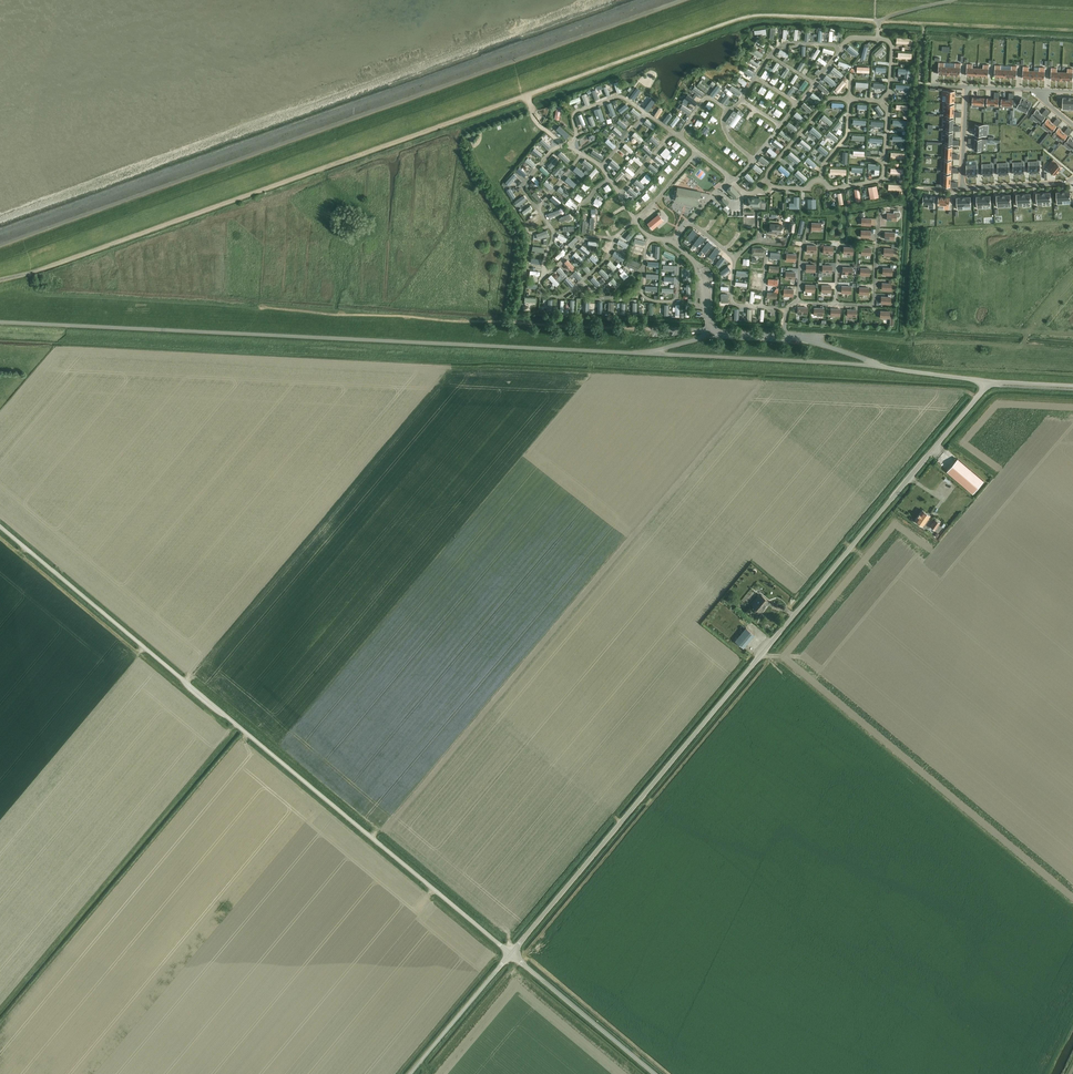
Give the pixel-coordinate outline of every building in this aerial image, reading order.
[(811,72),(817,64),(814,62),(809,70),(811,72)] [(944,63),(939,63),(938,75),(949,75),(950,67),(944,67),(944,63)] [(950,67),(949,75),(960,76),(960,64),(955,64),(955,67),(950,67)] [(967,76),(977,76),(978,68),(972,68),(972,64),(967,64),(967,76)] [(978,68),(977,76),(988,77),(989,65),(983,65),(983,69),(978,68)] [(995,77),(1005,78),(1006,70),(1000,69),(1000,66),(995,65),(995,77)] [(1011,70),(1006,70),(1005,78),(1016,78),(1017,66),(1011,66),(1011,70)] [(1023,67),(1023,79),(1034,79),(1034,71),(1028,71),(1029,67),(1023,67)] [(1034,71),(1034,79),(1044,80),(1045,68),(1040,68),(1039,71),(1034,71)] [(1051,80),(1062,80),(1062,72),(1057,72),(1057,68),(1051,68),(1051,72),(1051,80)] [(1062,72),(1062,80),(1072,81),(1072,73),(1072,69),(1068,69),(1067,72),(1062,72)] [(700,79),(698,81),(708,89),(710,86),(700,79)] [(711,91),(716,95),(724,85),(718,81),(711,91)] [(693,87),(702,92),(704,89),(695,83),(693,87)] [(634,95),(637,98),(644,90),(640,87),(634,95)] [(943,91),(942,101),(946,102),(954,102),(955,91),(943,91)] [(987,98),(987,105),(991,105),(991,107),(998,107),(998,106),(999,99),(999,93),(995,92),(994,99),(987,98)] [(1002,99),(1001,106),(1005,106),(1005,108),(1013,108),(1013,106),(1013,100),(1013,93),(1009,93),(1009,99),(1002,99)] [(651,98),(649,102),(646,101),(644,104),(650,107),(654,99),(651,98)] [(973,98),(972,104),(977,105),(976,106),(984,107),(984,105),(984,98),(973,98)] [(1022,98),(1018,105),(1023,108),(1022,111),(1026,113),(1028,110),(1032,103),(1022,98)] [(1063,98),(1063,109),(1068,110),(1068,106),(1072,107),(1072,98),(1063,98)] [(655,112),(659,115),(664,107),(660,104),(655,112)] [(954,105),(947,105),(947,109),(946,109),(945,116),(947,116),(954,116),(960,117),(960,112),(954,112),(954,105)] [(665,107),(660,115),(663,117),(668,109),(665,107)] [(1036,109),(1032,115),(1035,117),(1034,118),(1040,123),(1041,122),(1045,117),(1049,112),(1046,109),(1042,114),(1036,109)] [(592,124),(597,121),(593,113),(588,115),(592,124)] [(741,117),(735,113),(728,124),(734,128),(741,117)] [(833,126),(839,130),(846,121),(840,117),(833,126)] [(945,123),(944,130),(946,130),(953,131),(953,130),(959,131),(959,126),(953,126),(953,119),(947,119),(946,123),(945,123)] [(1047,119),(1043,124),(1046,127),(1045,128),(1051,132),(1052,131),(1056,126),(1060,121),(1057,119),(1053,123),(1047,119)] [(641,121),(638,124),(645,130),(648,127),(641,121)] [(614,128),(618,132),(623,127),(618,123),(614,128)] [(817,137),(821,133),(812,124),(807,130),(810,133),(808,136),(811,138),(814,135),(817,137)] [(975,124),(975,135),(983,136),(987,136),(987,131),(983,131),(984,125),(975,124)] [(1058,128),(1054,133),(1057,136),(1056,137),(1062,142),(1063,140),(1063,141),(1067,135),(1071,131),(1068,128),(1064,133),(1058,128)] [(637,129),(631,134),(636,139),(638,136),(641,139),(644,136),(637,129)] [(553,144),(548,140),(551,137),(545,132),(541,138),(550,147),(553,144)] [(650,135),(658,143),(661,140),(653,133),(650,135)] [(944,137),(944,144),(945,144),(952,145),(958,145),(959,141),(952,140),(953,133),(946,133),(946,137),(944,137)] [(580,141),(584,147),(595,140),(592,134),(580,141)] [(605,139),(613,146),(617,142),(609,135),(605,139)] [(969,139),(968,143),(975,143),(974,150),(981,151),(983,151),(983,139),(981,139),(975,139),(969,139)] [(625,141),(623,143),(632,150),(634,147),(625,141)] [(650,152),(653,148),(645,143),(643,147),(650,152)] [(952,147),(945,147),(945,151),(943,151),(943,158),(945,158),(952,159),(958,159),(958,154),(952,154),(952,147)] [(566,156),(571,160),(575,154),(570,150),(566,156)] [(677,163),(681,158),(676,154),(672,159),(677,163)] [(534,164),(537,161),(529,155),(524,160),(527,163),(529,160),(534,164)] [(617,168),(620,165),(613,157),(610,159),(617,168)] [(1053,166),(1049,170),(1055,176),(1062,167),(1056,162),(1053,160),(1050,164),(1053,166)] [(556,166),(563,170),(566,165),(560,161),(556,166)] [(951,168),(951,161),(945,161),(944,165),(943,165),(942,172),(944,172),(951,172),(957,173),(957,168),(951,168)] [(1018,162),(1013,163),(1013,166),(1014,175),(1025,174),(1024,166),(1019,166),(1018,162)] [(1034,162),(1029,162),(1029,166),(1029,174),(1040,173),(1040,165),(1034,165),(1034,162)] [(634,173),(636,170),(628,163),(626,166),(634,173)] [(1003,163),(998,164),(998,167),(998,175),(1009,175),(1009,167),(1003,167),(1003,163)] [(517,167),(524,174),(527,171),(521,164),(517,167)] [(589,173),(593,176),(599,167),(596,164),(589,173)] [(987,164),(982,164),(982,168),(983,176),(994,176),(993,167),(988,168),(987,164)] [(972,165),(966,165),(967,177),(978,177),(978,173),(981,173),(981,168),(978,168),(972,168),(972,165)] [(647,170),(641,177),(647,182),(653,175),(647,170)] [(753,179),(756,174),(748,170),(745,174),(753,179)] [(516,178),(519,174),(515,171),(507,179),(512,184),(517,179),(516,178)] [(663,180),(667,174),(662,171),(658,176),(663,180)] [(951,175),(944,175),(944,179),(942,179),(942,186),(956,187),(957,182),(950,182),(951,175)] [(544,181),(552,187),(554,184),(547,178),(544,181)] [(511,185),(508,187),(513,196),(516,194),(511,185)] [(608,185),(604,189),(608,194),(613,190),(608,185)] [(727,191),(734,199),(739,194),(731,186),(727,191)] [(678,188),(675,201),(697,205),(700,192),(678,188)] [(560,201),(562,199),(554,192),(552,195),(560,201)] [(1070,200),(1070,192),(1056,192),(1057,204),(1063,204),(1062,200),(1070,200)] [(525,193),(516,197),(518,201),(527,197),(525,193)] [(1037,193),(1037,205),(1042,205),(1042,202),(1050,201),(1050,193),(1037,193)] [(603,203),(605,196),(599,194),(597,201),(603,203)] [(1030,194),(1017,195),(1017,206),(1022,206),(1022,203),(1030,202),(1030,194)] [(1010,195),(997,196),(997,207),(1003,207),(1003,204),(1011,203),(1010,195)] [(818,205),(818,196),(808,196),(808,205),(818,205)] [(934,197),(924,196),(923,204),(929,205),(928,208),(934,209),(934,197)] [(990,196),(977,197),(977,208),(982,208),(982,205),(991,204),(990,196)] [(723,197),(719,201),(725,207),(729,203),(723,197)] [(950,198),(939,197),(938,205),(939,205),(944,206),(944,209),(949,210),(950,198)] [(970,197),(957,198),(958,210),(963,209),(963,206),(971,205),(970,197)] [(748,198),(748,207),(759,207),(759,198),(748,198)] [(553,216),(561,209),(559,206),(551,213),(553,216)] [(896,221),(896,218),(899,218),(900,216),(900,213),(899,211),(894,211),(893,214),(887,213),(887,217),(889,218),(889,220),(896,221)] [(657,214),(645,223),(650,230),(662,220),(657,214)] [(354,222),(347,216),(344,220),(351,226),(354,222)] [(771,224),(770,233),(781,234),(782,225),(771,224)] [(536,231),(538,236),(550,232),(548,227),(536,231)] [(632,228),(627,238),(631,240),(636,230),(632,228)] [(559,231),(559,232),(558,232),(556,236),(566,240),(568,234),(559,231)] [(569,241),(572,244),(580,236),(577,233),(569,241)] [(666,248),(664,252),(675,257),(677,252),(666,248)] [(765,249),(752,248),(751,255),(764,256),(765,249)] [(574,251),(582,259),(584,256),(576,249),(574,251)] [(593,252),(591,254),(597,261),(599,259),(593,252)] [(786,261),(795,262),(796,254),(786,254),(786,261)] [(559,271),(557,272),(560,276),(563,274),(563,273),(566,271),(561,264),(556,267),(559,271)] [(603,265),(599,268),(607,276),(610,273),(603,265)] [(728,265),(723,268),(726,273),(731,270),(728,265)] [(785,279),(795,280),(795,272),(785,272),(785,279)] [(615,275),(611,278),(616,284),(619,280),(615,275)] [(794,289),(784,289),(783,296),(793,297),(794,289)] [(727,296),(719,296),(720,306),(728,306),(727,296)] [(579,305),(584,305),(583,301),(590,301),(590,297),(579,297),(579,305)] [(958,459),(947,471),(973,494),(984,481),(958,459)] [(930,515),(922,510),(915,520),(923,525),(930,515)] [(939,523),(935,520),(930,527),(935,530),(939,523)] [(759,612),(768,601),(760,594),(751,605),(759,612)] [(743,647),(753,635),(746,628),(735,641),(743,647)]
